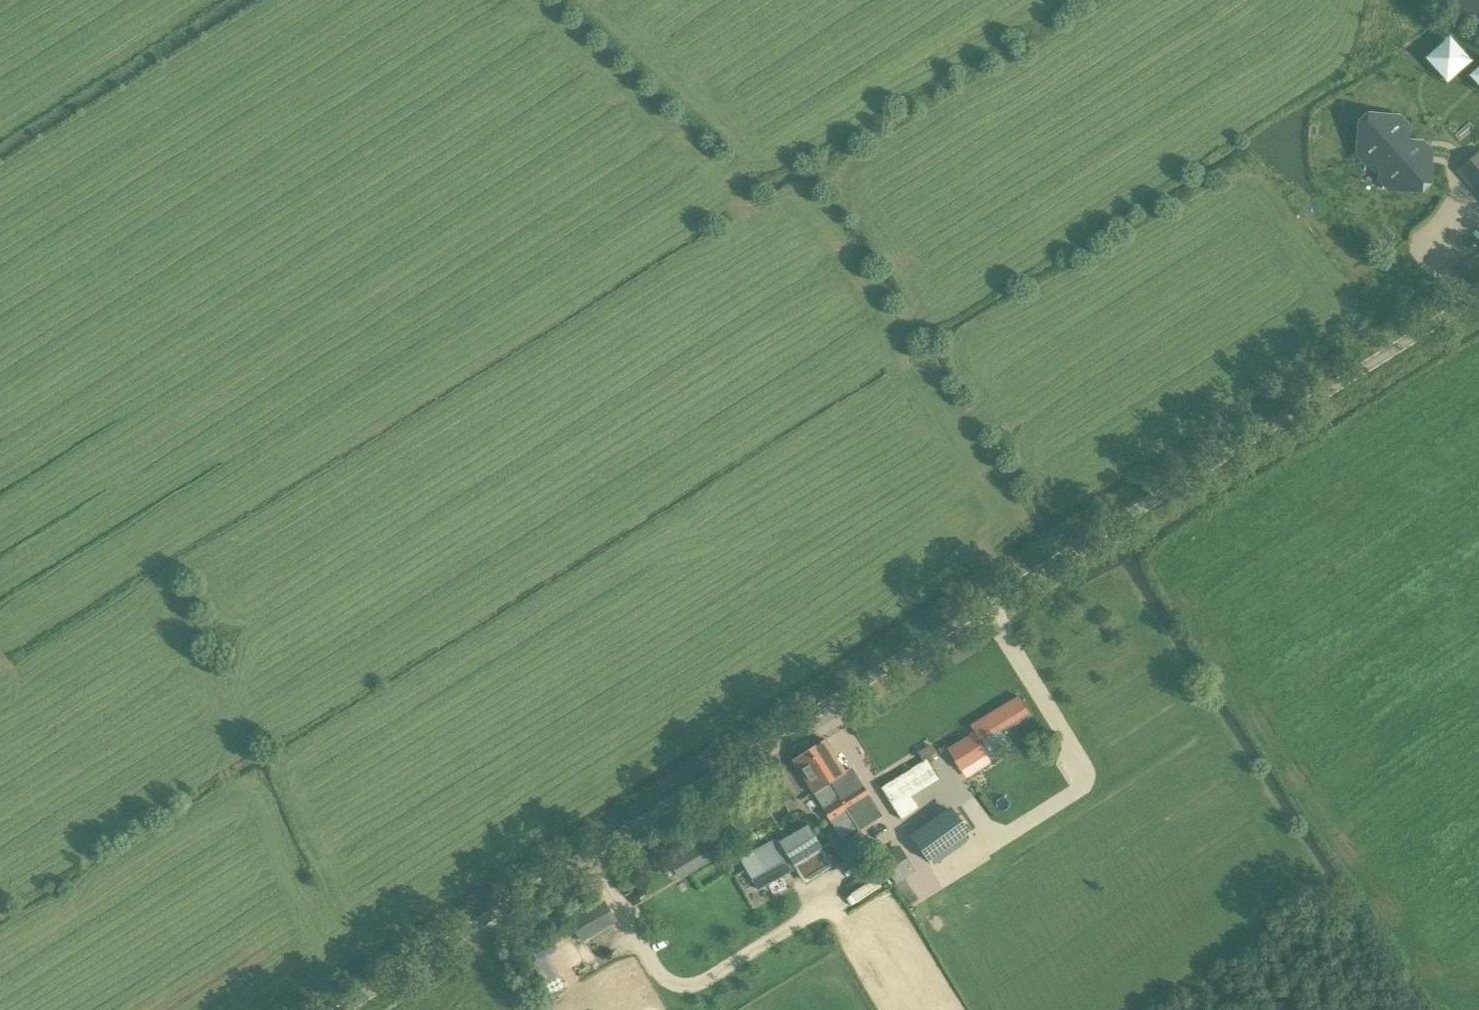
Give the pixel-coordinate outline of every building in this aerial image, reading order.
[(1451,41),(1429,61),(1438,71),(1449,83),(1471,63),(1461,51),(1451,41)] [(1366,151),(1366,160),(1387,161),(1386,183),(1425,185),(1427,149),(1404,147),(1405,124),(1368,122),(1366,151)] [(1472,162),(1466,166),(1473,174),(1478,169),(1472,162)] [(1466,166),(1461,171),(1468,179),(1473,174),(1466,166)] [(981,743),(1029,713),(1019,697),(971,726),(981,743)] [(960,771),(987,755),(974,733),(947,749),(960,771)] [(881,817),(868,796),(851,768),(846,772),(826,740),(824,741),(809,750),(858,827),(860,831),(878,820),(881,817)] [(929,747),(916,755),(921,763),(934,755),(929,747)] [(813,794),(815,794),(815,793),(824,808),(823,808),(841,838),(858,827),(809,750),(793,760),(813,794)] [(926,760),(882,788),(902,820),(919,809),(910,796),(938,779),(926,760)] [(969,833),(954,813),(914,841),(929,861),(969,833)] [(832,868),(808,826),(779,843),(777,839),(740,860),(752,881),(790,860),(803,884),(832,868)] [(687,873),(722,854),(714,838),(671,862),(673,866),(680,862),(687,873)] [(898,847),(878,859),(891,882),(912,869),(898,847)] [(605,902),(571,923),(581,940),(615,919),(605,902)]
